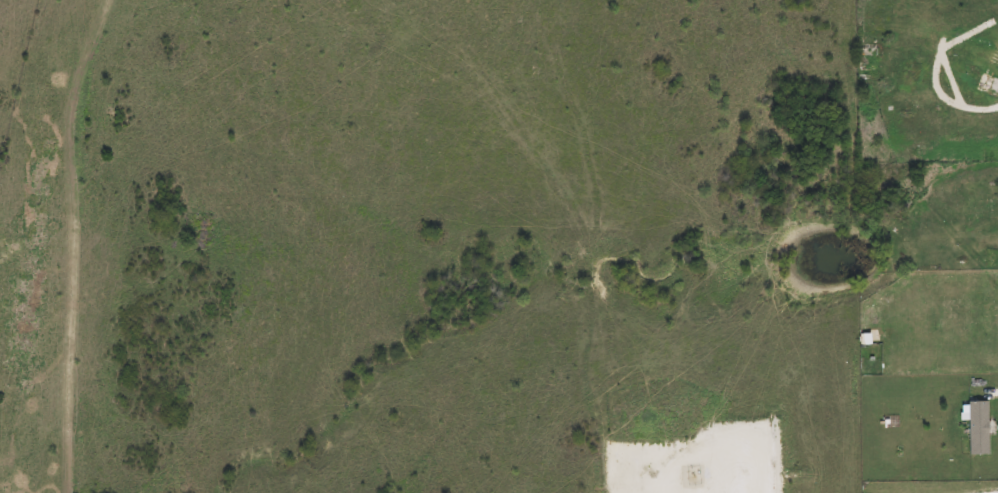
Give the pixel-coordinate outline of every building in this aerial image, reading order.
[(966,454),(966,401),(986,401),(986,454),(966,454)]
